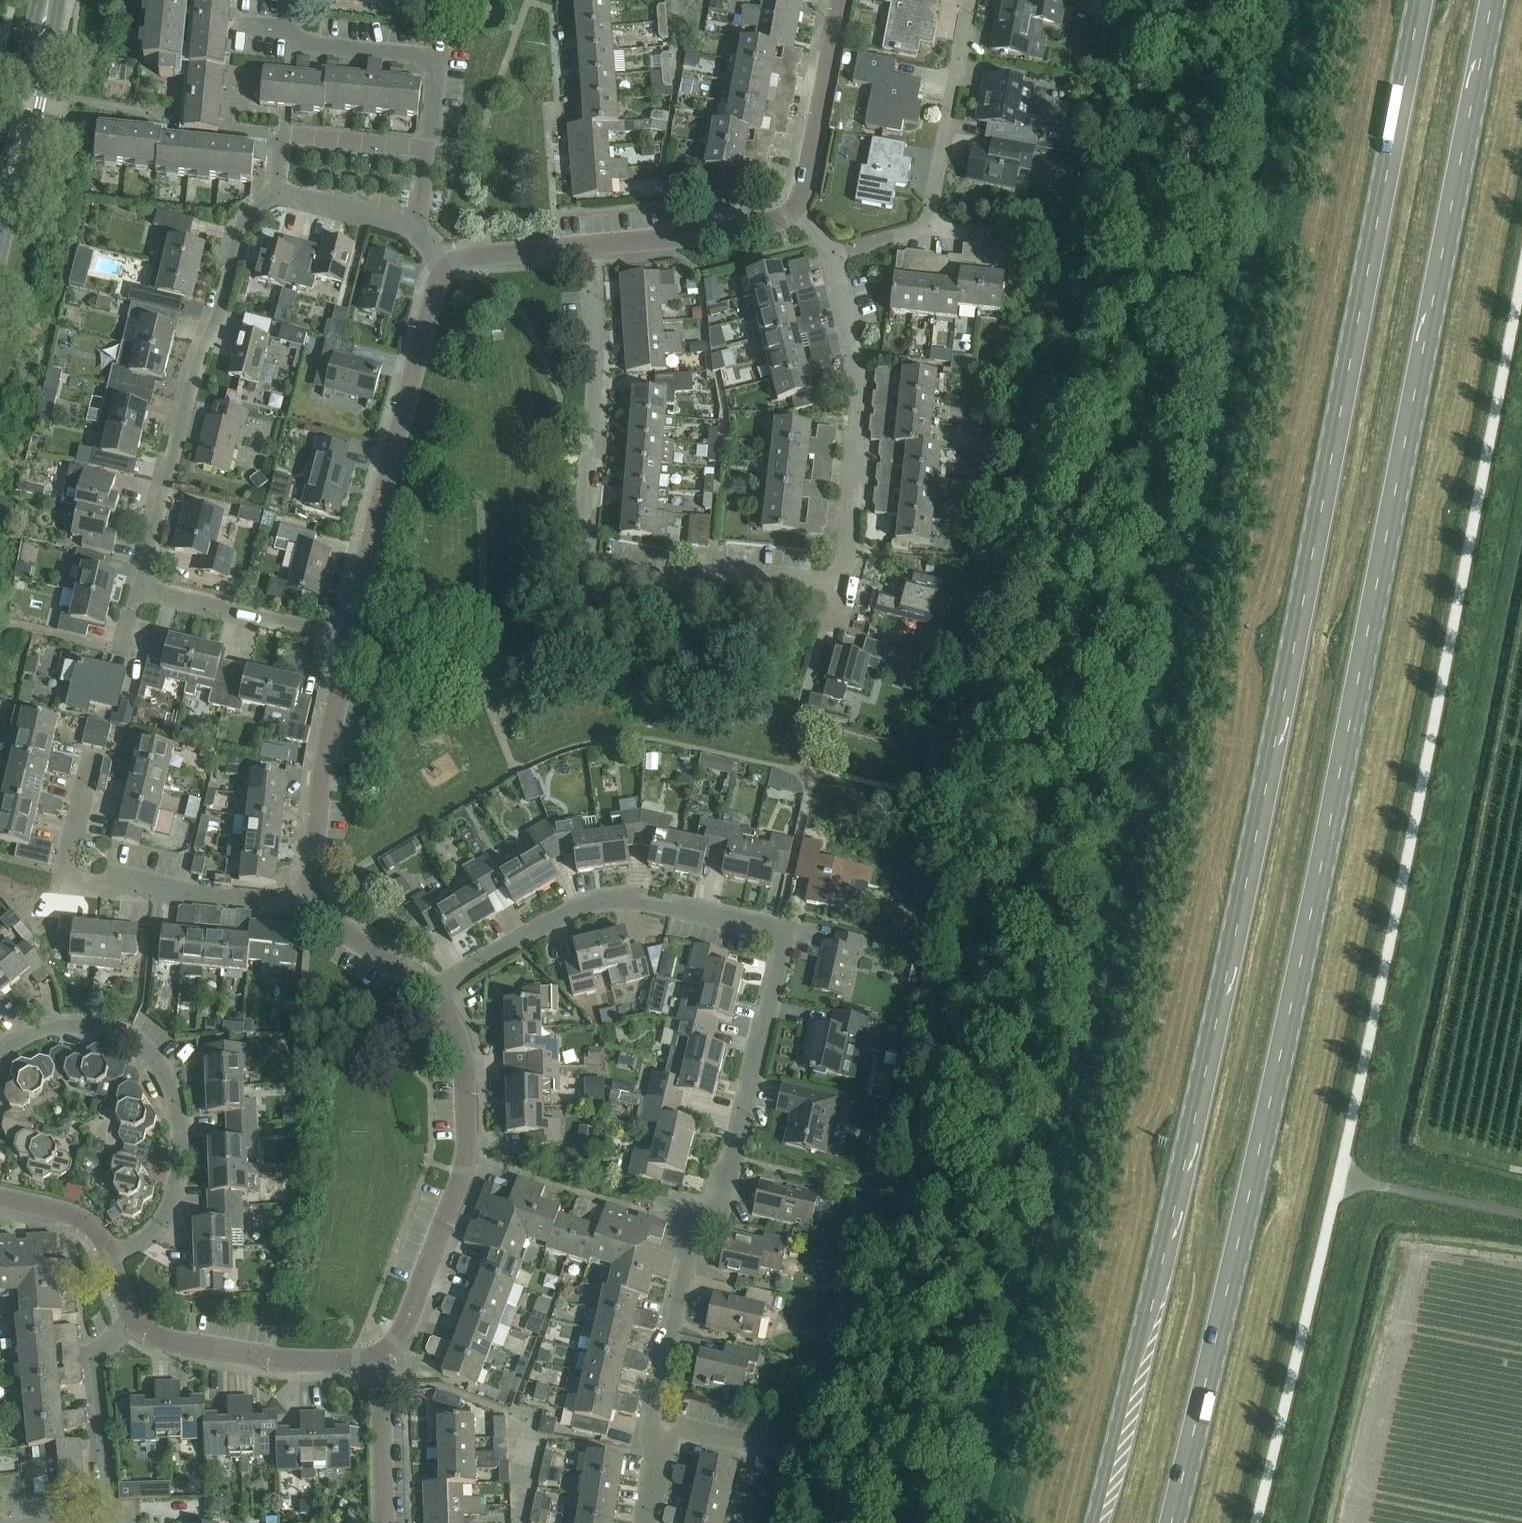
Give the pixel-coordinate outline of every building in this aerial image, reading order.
[(184,0),(150,0),(144,63),(160,64),(159,76),(176,78),(184,0)] [(184,130),(217,133),(219,122),(231,0),(197,0),(186,117),(184,130)] [(797,27),(802,3),(786,0),(763,0),(761,10),(744,7),(742,17),(797,27)] [(868,1),(891,5),(883,49),(890,50),(890,51),(896,52),(896,50),(912,53),(914,43),(932,46),(936,24),(933,24),(937,1),(930,0),(868,0),(868,1)] [(1026,8),(1000,3),(995,33),(997,33),(994,50),(1027,57),(1033,21),(1059,25),(1063,0),(1027,0),(1026,8)] [(577,30),(610,27),(608,3),(575,6),(577,30)] [(658,24),(667,24),(666,7),(660,7),(657,12),(658,24)] [(797,27),(742,17),(740,27),(757,30),(755,43),(776,48),(793,51),(797,27)] [(616,37),(634,37),(634,20),(616,20),(616,37)] [(667,24),(658,24),(659,38),(663,41),(668,41),(667,24)] [(578,54),(612,51),(610,27),(577,30),(578,54)] [(737,62),(796,73),(797,67),(794,64),(774,60),(776,48),(755,43),(741,41),(737,62)] [(580,78),(614,76),(612,51),(578,54),(580,78)] [(872,87),(865,126),(901,133),(903,123),(917,125),(922,103),(917,102),(921,81),(893,76),(896,61),(858,54),(853,83),(872,87)] [(661,72),(670,71),(669,55),(664,56),(660,59),(661,72)] [(298,56),(297,70),(309,72),(310,58),(298,56)] [(328,59),(327,69),(338,70),(339,59),(328,59)] [(263,73),(260,106),(288,108),(324,112),(324,107),(417,117),(421,83),(379,79),(381,61),(368,60),(366,78),(325,74),(325,79),(291,75),(263,73)] [(733,83),(768,89),(771,77),(791,81),(795,78),(796,73),(737,62),(733,83)] [(391,64),(390,75),(402,76),(403,66),(391,64)] [(670,71),(661,72),(662,86),(666,89),(671,89),(670,71)] [(614,76),(580,78),(582,102),(615,100),(614,76)] [(983,94),(978,122),(990,125),(987,138),(992,139),(1004,141),(1035,147),(1040,123),(1030,121),(1036,90),(1029,89),(1021,87),(1022,82),(989,76),(986,94),(983,94)] [(729,104),(788,115),(789,110),(787,107),(766,103),(768,89),(733,83),(729,104)] [(615,100),(582,102),(584,125),(617,123),(615,100)] [(725,126),(748,130),(760,132),(762,120),(783,123),(787,121),(788,115),(729,104),(725,126)] [(651,116),(650,122),(667,125),(668,116),(655,114),(651,116)] [(624,132),(623,124),(623,123),(617,123),(584,125),(568,126),(570,151),(608,148),(607,134),(624,132)] [(710,144),(768,155),(769,150),(767,146),(746,142),(748,130),(725,126),(713,123),(710,144)] [(251,183),(255,150),(161,141),(161,136),(98,129),(94,163),(156,169),(155,173),(251,183)] [(861,167),(855,202),(891,209),(895,186),(906,188),(911,161),(903,160),(906,145),(872,139),(867,168),(861,167)] [(973,148),(967,179),(1014,188),(1017,171),(1031,173),(1033,160),(1035,147),(1004,141),(992,139),(990,151),(973,148)] [(768,155),(710,144),(705,167),(740,173),(743,160),(763,164),(767,161),(768,155)] [(571,175),(627,171),(626,161),(609,162),(608,148),(570,151),(571,175)] [(627,171),(571,175),(573,199),(612,196),(611,182),(628,181),(627,171)] [(681,175),(670,177),(672,192),(683,191),(681,175)] [(163,227),(155,264),(197,274),(203,247),(184,243),(190,218),(157,211),(154,225),(163,227)] [(299,284),(309,244),(283,237),(280,247),(264,242),(254,279),(284,287),(285,280),(299,284)] [(309,244),(299,284),(312,287),(315,277),(343,284),(353,245),(324,237),(322,247),(309,244)] [(371,272),(361,310),(390,317),(401,273),(394,270),(397,257),(371,250),(365,271),(371,272)] [(959,284),(957,308),(978,310),(984,250),(979,250),(976,252),(973,274),(961,272),(959,284)] [(984,250),(978,310),(1000,312),(1004,277),(991,275),(993,255),(990,251),(984,250)] [(912,315),(916,279),(903,278),(906,257),(903,253),(897,253),(890,312),(912,315)] [(916,279),(912,315),(933,317),(940,257),(934,257),(931,260),(929,281),(916,279)] [(940,257),(933,317),(956,319),(957,308),(959,284),(946,282),(948,262),(945,258),(940,257)] [(131,302),(160,308),(178,313),(182,298),(191,300),(197,274),(155,264),(149,289),(131,285),(128,301),(131,302)] [(751,296),(810,281),(809,276),(804,274),(784,278),(781,266),(746,274),(751,296)] [(88,274),(73,270),(69,283),(84,287),(88,274)] [(621,300),(677,296),(676,286),(659,288),(658,273),(620,276),(621,300)] [(810,281),(751,296),(756,317),(791,308),(788,295),(808,290),(811,286),(810,281)] [(709,295),(711,304),(723,301),(720,292),(709,295)] [(95,305),(109,308),(112,300),(98,296),(95,305)] [(677,296),(621,300),(623,325),(661,322),(660,308),(677,307),(677,296)] [(791,303),(797,319),(812,314),(806,297),(791,303)] [(135,346),(168,355),(174,329),(156,324),(160,308),(131,302),(127,320),(140,323),(135,346)] [(791,308),(756,317),(761,338),(820,324),(818,318),(815,316),(794,321),(791,308)] [(308,329),(283,322),(278,340),(303,346),(308,329)] [(343,325),(332,323),(328,322),(324,336),(340,339),(343,325)] [(625,348),(680,345),(679,334),(662,336),(661,322),(623,325),(625,348)] [(820,324),(761,338),(766,358),(801,350),(798,338),(819,333),(821,329),(820,324)] [(239,330),(228,375),(257,383),(269,338),(239,330)] [(321,356),(332,358),(322,397),(323,397),(325,390),(367,401),(365,409),(366,409),(374,378),(376,378),(377,374),(375,373),(377,365),(376,365),(375,367),(350,361),(355,344),(326,337),(321,356)] [(168,355),(135,346),(117,342),(107,383),(136,390),(140,375),(162,380),(168,355)] [(680,345),(625,348),(626,373),(665,370),(664,356),(680,354),(680,345)] [(801,350),(766,358),(771,380),(830,365),(829,360),(824,358),(804,363),(801,350)] [(711,356),(712,372),(725,369),(723,353),(711,356)] [(64,370),(66,362),(54,359),(52,367),(64,370)] [(817,392),(812,393),(808,380),(829,375),(831,371),(830,365),(771,380),(777,402),(790,398),(793,411),(820,405),(817,392)] [(900,396),(933,400),(936,375),(903,372),(901,387),(880,385),(877,387),(876,393),(900,396)] [(630,415),(663,418),(664,405),(672,405),(674,394),(692,393),(691,375),(656,377),(655,393),(632,391),(630,415)] [(136,390),(107,383),(98,425),(141,435),(147,409),(133,405),(136,390)] [(53,414),(56,398),(42,395),(38,411),(53,414)] [(933,400),(900,396),(898,411),(878,409),(874,412),(873,417),(898,420),(930,424),(933,400)] [(206,418),(196,464),(227,472),(238,426),(243,428),(247,412),(215,404),(211,420),(206,418)] [(628,439),(661,442),(662,429),(673,430),(673,419),(663,418),(630,415),(628,439)] [(930,424),(898,420),(896,435),(875,432),(871,435),(871,441),(907,445),(927,447),(930,424)] [(771,444),(831,451),(832,445),(829,442),(808,440),(810,426),(774,422),(771,444)] [(98,425),(95,437),(104,439),(102,450),(92,448),(88,465),(116,472),(120,457),(135,461),(141,435),(98,425)] [(707,446),(715,447),(716,430),(711,429),(708,432),(707,446)] [(627,463),(659,465),(670,466),(672,443),(661,442),(628,439),(627,463)] [(312,473),(304,504),(325,510),(325,512),(329,513),(330,511),(337,513),(344,483),(346,484),(351,465),(343,463),(346,448),(317,441),(309,472),(312,473)] [(769,465),(805,469),(806,456),(828,459),(831,457),(831,451),(771,444),(769,465)] [(904,468),(937,472),(940,449),(927,447),(907,445),(905,459),(884,457),(881,459),(880,465),(904,468)] [(715,447),(707,446),(705,460),(708,463),(714,463),(715,447)] [(625,487),(657,490),(658,477),(669,478),(670,466),(659,465),(627,463),(625,487)] [(767,487),(827,493),(827,488),(825,485),(804,483),(805,469),(769,465),(767,487)] [(78,508),(110,515),(114,516),(119,496),(111,494),(115,476),(70,466),(62,504),(78,508)] [(901,492),(934,497),(937,472),(904,468),(902,483),(881,481),(878,484),(877,490),(901,492)] [(250,479),(257,490),(268,482),(260,471),(250,479)] [(288,500),(294,478),(275,473),(269,495),(288,500)] [(32,485),(33,478),(10,475),(9,483),(32,485)] [(703,494),(712,495),(713,478),(707,477),(704,480),(703,494)] [(623,511),(655,513),(656,501),(667,502),(668,490),(657,490),(625,487),(623,511)] [(764,508),(800,512),(802,500),(822,502),(826,500),(827,493),(767,487),(764,508)] [(899,517),(932,521),(934,497),(901,492),(900,507),(879,505),(875,508),(874,514),(899,517)] [(712,495),(703,494),(702,509),(704,511),(710,512),(712,495)] [(175,550),(203,557),(200,569),(189,567),(189,568),(233,579),(233,578),(227,576),(233,553),(213,548),(222,515),(232,518),(233,515),(176,501),(175,502),(183,504),(179,520),(182,521),(175,550)] [(110,515),(78,508),(72,537),(83,540),(82,547),(112,554),(117,535),(106,533),(110,515)] [(800,512),(764,508),(762,530),(822,537),(822,531),(820,528),(799,526),(800,512)] [(655,513),(623,511),(621,535),(653,538),(654,525),(665,526),(666,514),(655,513)] [(691,546),(708,547),(710,518),(693,517),(691,546)] [(932,521),(899,517),(896,539),(894,539),(891,542),(891,548),(907,550),(908,541),(929,544),(932,521)] [(276,539),(298,544),(288,584),(270,579),(266,597),(299,605),(302,591),(317,595),(328,551),(312,547),(316,534),(279,525),(276,539)] [(66,590),(76,592),(109,600),(115,574),(101,571),(104,557),(76,550),(72,567),(81,569),(78,582),(68,579),(66,590)] [(914,584),(901,580),(896,600),(877,595),(873,610),(933,626),(944,581),(916,574),(914,584)] [(109,600),(76,592),(71,610),(62,608),(56,631),(85,638),(89,623),(103,627),(109,600)] [(891,640),(897,621),(918,627),(919,624),(874,610),(867,633),(891,640)] [(165,679),(186,684),(195,643),(153,633),(140,686),(162,692),(165,679)] [(897,648),(888,646),(888,645),(865,639),(861,655),(834,648),(825,681),(827,682),(822,697),(840,702),(844,686),(860,691),(867,666),(878,669),(881,661),(884,662),(884,661),(892,664),(897,648)] [(195,643),(186,684),(184,694),(195,696),(197,687),(210,690),(207,704),(223,708),(233,665),(219,661),(222,649),(195,643)] [(76,667),(78,667),(74,684),(59,680),(58,681),(74,685),(68,710),(83,714),(84,709),(85,709),(87,700),(115,707),(127,658),(126,658),(122,674),(108,670),(112,655),(111,655),(107,670),(99,668),(103,654),(102,653),(99,668),(82,664),(83,663),(79,662),(80,658),(70,655),(70,656),(79,658),(79,662),(77,662),(76,667)] [(242,702),(265,708),(273,674),(233,665),(223,708),(240,712),(242,702)] [(273,674),(265,708),(289,713),(286,723),(304,727),(310,700),(310,699),(301,696),(300,696),(302,688),(299,685),(300,681),(296,680),(273,674)] [(122,708),(118,723),(130,726),(133,710),(122,708)] [(24,711),(19,733),(53,741),(58,720),(24,711)] [(94,747),(100,722),(88,719),(82,744),(94,747)] [(100,722),(94,747),(106,750),(112,725),(100,722)] [(304,727),(286,723),(285,728),(282,739),(305,744),(309,728),(304,727)] [(19,733),(14,754),(71,768),(73,761),(71,759),(50,753),(53,741),(19,733)] [(140,739),(134,761),(169,769),(174,747),(140,739)] [(278,747),(275,760),(287,762),(290,749),(278,747)] [(14,754),(9,775),(43,784),(46,771),(67,776),(70,773),(71,768),(14,754)] [(100,775),(109,777),(112,763),(109,760),(104,759),(100,775)] [(134,761),(129,782),(164,790),(169,769),(134,761)] [(225,773),(241,775),(243,773),(243,766),(226,764),(225,773)] [(250,773),(247,795),(283,799),(286,777),(250,773)] [(9,775),(4,796),(61,810),(63,804),(60,801),(41,796),(43,784),(9,775)] [(109,777),(100,775),(96,791),(102,792),(105,790),(109,777)] [(800,784),(795,778),(791,793),(802,795),(803,790),(800,784)] [(129,782),(125,803),(159,811),(164,790),(129,782)] [(216,792),(207,790),(204,807),(209,808),(213,806),(216,792)] [(247,795),(245,817),(281,820),(283,799),(247,795)] [(0,812),(0,818),(34,826),(37,812),(57,817),(60,816),(61,810),(4,796),(0,812)] [(159,811),(125,803),(120,823),(116,822),(112,839),(140,845),(143,830),(154,833),(159,811)] [(626,846),(640,844),(641,811),(611,815),(614,831),(598,834),(603,870),(605,870),(608,870),(615,869),(616,868),(629,866),(626,846)] [(648,866),(674,872),(682,837),(667,834),(671,818),(641,811),(640,844),(653,847),(648,866)] [(198,833),(206,835),(209,821),(207,818),(201,817),(198,833)] [(245,817),(243,838),(279,842),(281,820),(245,817)] [(0,818),(0,841),(24,847),(21,860),(48,866),(53,846),(51,843),(31,838),(34,826),(0,818)] [(547,864),(561,855),(550,824),(548,819),(527,832),(533,842),(513,854),(536,893),(557,881),(547,864)] [(577,874),(603,870),(598,834),(583,836),(581,819),(550,824),(561,855),(574,854),(577,874)] [(715,857),(716,853),(722,824),(701,819),(697,840),(682,837),(674,872),(698,878),(703,854),(715,857)] [(723,876),(746,881),(755,844),(741,841),(743,829),(722,824),(716,853),(727,855),(723,876)] [(423,844),(432,839),(427,830),(418,835),(423,844)] [(194,849),(197,850),(199,851),(203,848),(206,835),(198,833),(194,849)] [(770,886),(775,866),(786,868),(793,840),(772,835),(769,847),(755,844),(746,881),(770,886)] [(243,838),(241,860),(277,863),(279,842),(243,838)] [(813,874),(807,902),(828,907),(828,906),(842,909),(844,901),(864,906),(872,870),(817,858),(820,844),(805,840),(798,870),(813,874)] [(536,893),(513,854),(493,866),(486,856),(475,862),(502,907),(512,901),(515,906),(536,893)] [(396,866),(390,856),(383,860),(389,870),(396,866)] [(206,861),(195,859),(191,874),(202,877),(206,861)] [(241,860),(239,882),(275,886),(277,863),(241,860)] [(455,900),(473,931),(494,918),(491,914),(502,907),(475,862),(464,869),(470,879),(449,892),(450,894),(454,900),(455,900)] [(216,876),(215,884),(232,886),(233,880),(230,877),(216,876)] [(402,896),(411,891),(403,877),(394,882),(402,896)] [(455,900),(454,900),(450,894),(440,900),(437,896),(429,901),(424,892),(412,899),(432,932),(442,926),(452,943),(473,931),(455,900)] [(163,929),(156,928),(153,963),(159,963),(159,964),(180,966),(186,906),(182,906),(178,909),(176,930),(163,928),(163,929)] [(202,979),(202,969),(206,933),(193,931),(195,910),(193,907),(186,906),(180,966),(179,977),(202,979)] [(206,933),(202,969),(224,971),(229,910),(225,910),(221,913),(219,934),(206,933)] [(236,911),(229,910),(224,971),(247,973),(248,960),(247,960),(249,937),(236,935),(238,915),(236,911)] [(72,948),(70,964),(95,967),(99,925),(80,924),(81,920),(62,918),(59,947),(72,948)] [(260,978),(269,979),(274,924),(250,922),(249,937),(247,960),(248,960),(262,961),(260,978)] [(118,927),(99,925),(95,967),(120,969),(121,953),(135,955),(137,926),(118,924),(118,927)] [(274,924),(269,979),(278,980),(279,963),(295,964),(299,926),(274,924)] [(598,937),(607,972),(622,968),(625,983),(648,978),(640,945),(628,948),(624,930),(598,937)] [(824,943),(813,989),(845,997),(855,954),(860,955),(863,940),(837,934),(835,945),(824,943)] [(10,986),(25,974),(28,977),(31,975),(39,986),(51,976),(24,943),(14,951),(3,937),(0,939),(0,973),(10,986)] [(607,972),(598,937),(573,943),(578,961),(566,964),(574,996),(596,991),(592,976),(607,972)] [(655,976),(663,945),(647,949),(654,976),(655,976)] [(702,987),(738,995),(743,970),(724,966),(727,953),(696,945),(690,969),(705,973),(702,987)] [(0,973),(0,994),(10,986),(0,973)] [(677,1022),(710,1029),(713,1017),(731,1022),(738,995),(702,987),(698,1002),(683,998),(677,1022)] [(504,1002),(505,1028),(541,1027),(540,1012),(557,1012),(556,988),(523,989),(523,1002),(504,1002)] [(664,1005),(651,1002),(649,1012),(662,1015),(664,1005)] [(840,1013),(862,1018),(864,1009),(842,1004),(840,1013)] [(810,1039),(803,1066),(838,1074),(847,1036),(862,1040),(867,1019),(862,1018),(840,1013),(835,1011),(831,1026),(810,1021),(806,1038),(810,1039)] [(710,1029),(677,1022),(671,1046),(687,1050),(684,1064),(719,1073),(725,1048),(707,1044),(710,1029)] [(541,1027),(505,1028),(505,1029),(503,1029),(500,1032),(500,1039),(503,1042),(505,1042),(506,1068),(558,1066),(558,1042),(541,1043),(541,1027)] [(54,1067),(53,1068),(63,1070),(62,1072),(68,1082),(77,1084),(83,1080),(85,1083),(95,1085),(104,1080),(113,1082),(122,1077),(125,1066),(119,1057),(110,1055),(105,1047),(94,1045),(86,1050),(83,1059),(74,1057),(69,1049),(57,1046),(51,1047),(48,1058),(54,1067)] [(207,1088),(242,1087),(242,1071),(247,1071),(247,1046),(203,1047),(204,1062),(206,1062),(207,1088)] [(602,1065),(601,1048),(589,1048),(589,1055),(584,1055),(584,1065),(602,1065)] [(4,1115),(3,1120),(9,1120),(27,1124),(20,1108),(28,1104),(29,1097),(31,1098),(41,1092),(43,1083),(52,1077),(53,1068),(54,1067),(48,1058),(38,1056),(30,1061),(21,1059),(12,1064),(9,1075),(14,1083),(6,1087),(4,1098),(12,1111),(4,1115)] [(647,1097),(680,1105),(683,1092),(713,1099),(719,1073),(684,1064),(680,1080),(653,1074),(647,1097)] [(133,1146),(142,1141),(145,1132),(153,1127),(155,1118),(149,1108),(140,1106),(142,1096),(137,1087),(139,1077),(134,1068),(125,1066),(122,1077),(113,1082),(118,1090),(116,1101),(119,1106),(117,1107),(115,1118),(120,1126),(118,1135),(124,1144),(133,1146)] [(507,1108),(543,1107),(542,1092),(559,1092),(558,1066),(506,1068),(507,1108)] [(638,1083),(613,1077),(610,1089),(635,1094),(638,1083)] [(589,1078),(589,1107),(604,1106),(604,1078),(589,1078)] [(791,1116),(785,1143),(823,1152),(830,1123),(831,1123),(837,1099),(783,1086),(776,1113),(791,1116)] [(887,1102),(890,1090),(872,1086),(870,1097),(887,1102)] [(242,1087),(207,1088),(208,1114),(226,1113),(227,1127),(256,1126),(255,1101),(243,1101),(242,1087)] [(680,1105),(647,1097),(641,1122),(658,1126),(655,1139),(690,1148),(696,1124),(676,1119),(680,1105)] [(893,1109),(877,1106),(874,1117),(890,1121),(893,1109)] [(543,1123),(543,1107),(507,1108),(507,1134),(526,1134),(526,1146),(560,1145),(559,1122),(543,1123)] [(7,1139),(15,1141),(14,1146),(19,1156),(28,1158),(26,1168),(32,1178),(42,1180),(50,1175),(59,1177),(68,1171),(70,1161),(65,1152),(56,1150),(51,1141),(40,1139),(38,1140),(35,1135),(27,1133),(28,1126),(27,1124),(9,1120),(3,1120),(1,1128),(7,1139)] [(209,1167),(245,1166),(245,1150),(256,1150),(256,1126),(227,1127),(227,1141),(208,1141),(209,1167)] [(579,1126),(572,1159),(590,1163),(598,1130),(579,1126)] [(690,1148),(655,1139),(651,1156),(634,1152),(629,1174),(681,1187),(690,1148)] [(133,1146),(124,1144),(121,1155),(112,1161),(110,1170),(115,1179),(113,1189),(118,1198),(116,1206),(122,1216),(132,1218),(140,1213),(142,1203),(151,1198),(153,1189),(147,1178),(139,1176),(141,1167),(140,1165),(145,1161),(148,1151),(142,1141),(133,1146)] [(207,1207),(240,1206),(240,1192),(246,1191),(245,1176),(257,1176),(257,1166),(245,1166),(209,1167),(210,1193),(207,1193),(207,1207)] [(877,1168),(870,1166),(867,1179),(873,1181),(877,1168)] [(760,1178),(752,1215),(810,1228),(819,1192),(760,1178)] [(464,1243),(488,1252),(513,1261),(513,1260),(521,1241),(530,1237),(548,1243),(549,1243),(557,1217),(558,1217),(560,1209),(539,1203),(545,1187),(517,1179),(512,1195),(518,1197),(512,1213),(496,1207),(502,1190),(487,1184),(476,1211),(485,1215),(482,1226),(472,1221),(464,1243)] [(546,1251),(568,1258),(585,1201),(580,1199),(576,1201),(570,1221),(558,1217),(557,1217),(549,1243),(548,1243),(546,1251)] [(589,1264),(592,1255),(599,1230),(586,1226),(592,1206),(591,1202),(585,1201),(568,1258),(589,1264)] [(662,1240),(667,1223),(639,1214),(635,1225),(624,1222),(628,1211),(607,1205),(599,1230),(592,1255),(612,1261),(617,1268),(613,1289),(612,1290),(639,1296),(639,1297),(647,1299),(651,1278),(667,1281),(674,1254),(658,1250),(655,1256),(638,1251),(643,1234),(662,1240)] [(195,1248),(231,1247),(230,1231),(241,1230),(240,1206),(207,1207),(208,1221),(194,1222),(195,1248)] [(728,1232),(719,1269),(756,1278),(758,1266),(778,1271),(785,1239),(764,1234),(763,1240),(728,1232)] [(17,1290),(23,1295),(25,1316),(25,1317),(51,1314),(52,1315),(61,1314),(59,1293),(75,1291),(72,1263),(54,1265),(55,1270),(38,1271),(37,1254),(57,1253),(56,1237),(27,1237),(27,1248),(16,1248),(16,1237),(0,1238),(0,1290),(17,1290)] [(231,1247),(195,1248),(195,1269),(179,1269),(179,1292),(222,1291),(222,1272),(231,1272),(231,1247)] [(522,1263),(513,1260),(513,1261),(488,1252),(483,1264),(463,1256),(459,1259),(458,1263),(514,1284),(522,1263)] [(506,1305),(514,1284),(458,1263),(456,1269),(458,1272),(478,1279),(473,1292),(506,1305)] [(613,1289),(604,1287),(599,1310),(657,1323),(659,1319),(656,1314),(636,1309),(639,1297),(639,1296),(612,1290),(613,1289)] [(714,1295),(706,1328),(757,1340),(764,1307),(771,1309),(775,1294),(747,1288),(744,1302),(714,1295)] [(498,1325),(506,1305),(473,1292),(468,1304),(448,1296),(444,1298),(442,1304),(498,1325)] [(533,1310),(546,1315),(552,1302),(538,1297),(533,1310)] [(462,1320),(457,1333),(491,1345),(498,1325),(442,1304),(440,1309),(443,1313),(462,1320)] [(657,1323),(599,1310),(594,1330),(629,1339),(632,1326),(652,1331),(656,1329),(657,1323)] [(16,1317),(18,1340),(77,1334),(77,1329),(73,1326),(53,1328),(52,1315),(51,1314),(25,1317),(25,1316),(16,1317)] [(531,1317),(525,1331),(539,1336),(544,1323),(531,1317)] [(589,1352),(648,1366),(649,1361),(647,1356),(626,1352),(629,1339),(594,1330),(589,1352)] [(427,1344),(483,1365),(491,1345),(457,1333),(453,1344),(433,1337),(429,1340),(427,1344)] [(18,1340),(20,1361),(56,1358),(54,1345),(74,1343),(78,1340),(77,1334),(18,1340)] [(483,1365),(427,1344),(425,1350),(427,1353),(447,1361),(442,1374),(475,1386),(483,1365)] [(700,1353),(693,1384),(740,1395),(748,1365),(755,1367),(759,1352),(729,1345),(726,1359),(700,1353)] [(551,1353),(540,1350),(537,1362),(549,1364),(551,1353)] [(584,1373),(619,1381),(622,1368),(642,1373),(647,1371),(648,1366),(589,1352),(584,1373)] [(521,1357),(518,1365),(526,1368),(529,1360),(521,1357)] [(20,1361),(22,1383),(81,1377),(81,1372),(77,1369),(57,1371),(56,1358),(20,1361)] [(580,1394),(638,1408),(639,1402),(637,1398),(616,1394),(619,1381),(584,1373),(580,1394)] [(22,1383),(24,1404),(60,1401),(58,1388),(79,1386),(82,1383),(81,1377),(22,1383)] [(133,1442),(169,1441),(168,1383),(155,1383),(155,1400),(121,1401),(122,1424),(132,1423),(133,1442)] [(169,1441),(205,1440),(204,1417),(205,1417),(205,1399),(180,1400),(180,1383),(168,1383),(169,1441)] [(538,1384),(534,1400),(544,1403),(548,1386),(538,1384)] [(638,1408),(580,1394),(571,1430),(606,1438),(612,1411),(632,1415),(637,1413),(638,1408)] [(205,1457),(242,1456),(240,1399),(227,1399),(227,1416),(205,1417),(204,1417),(205,1440),(205,1457)] [(249,1456),(277,1455),(278,1455),(277,1432),(276,1415),(252,1416),(252,1399),(240,1399),(242,1456),(242,1473),(249,1473),(249,1456)] [(24,1404),(26,1426),(86,1420),(85,1415),(81,1412),(61,1414),(60,1401),(24,1404)] [(438,1440),(475,1439),(474,1418),(453,1418),(453,1410),(436,1410),(437,1419),(438,1419),(438,1440)] [(300,1432),(277,1432),(278,1455),(277,1455),(277,1472),(313,1471),(312,1414),(300,1414),(300,1432)] [(324,1414),(312,1414),(313,1471),(350,1470),(349,1452),(360,1452),(359,1430),(325,1431),(324,1414)] [(538,1431),(553,1435),(556,1425),(551,1418),(542,1416),(541,1416),(538,1431)] [(28,1448),(41,1447),(41,1446),(64,1444),(64,1443),(62,1431),(82,1429),(86,1426),(86,1420),(26,1426),(28,1448)] [(475,1439),(438,1440),(439,1462),(499,1461),(499,1456),(497,1452),(475,1453),(475,1439)] [(26,1462),(27,1471),(82,1466),(79,1441),(64,1443),(64,1444),(41,1446),(41,1447),(43,1461),(26,1462)] [(542,1466),(552,1469),(555,1455),(553,1452),(555,1444),(547,1442),(542,1466)] [(585,1474),(620,1479),(624,1458),(589,1452),(585,1474)] [(674,1474),(732,1487),(736,1466),(702,1458),(699,1471),(679,1466),(675,1469),(674,1474)] [(462,1483),(462,1484),(476,1484),(475,1469),(495,1470),(500,1467),(499,1461),(439,1462),(439,1482),(439,1484),(462,1483)] [(45,1478),(46,1494),(84,1490),(82,1466),(27,1471),(28,1480),(45,1478)] [(552,1469),(542,1466),(538,1483),(545,1484),(549,1482),(552,1469)] [(620,1479),(585,1474),(582,1495),(617,1501),(620,1479)] [(693,1502),(727,1509),(732,1487),(674,1474),(673,1480),(675,1484),(696,1488),(693,1502)] [(139,1499),(171,1498),(170,1482),(119,1484),(119,1500),(139,1499)] [(439,1484),(439,1482),(424,1483),(424,1508),(480,1507),(480,1498),(463,1498),(462,1484),(462,1483),(439,1484)] [(532,1509),(542,1511),(545,1499),(543,1494),(536,1493),(532,1509)] [(617,1501),(582,1495),(578,1517),(613,1522),(617,1501)] [(215,1500),(208,1500),(209,1511),(220,1510),(219,1503),(215,1500)] [(693,1502),(690,1514),(670,1509),(665,1511),(664,1517),(691,1522),(724,1522),(727,1509),(693,1502)] [(424,1508),(425,1522),(463,1522),(463,1516),(480,1516),(480,1507),(424,1508)] [(532,1509),(529,1522),(540,1522),(542,1511),(532,1509)]
